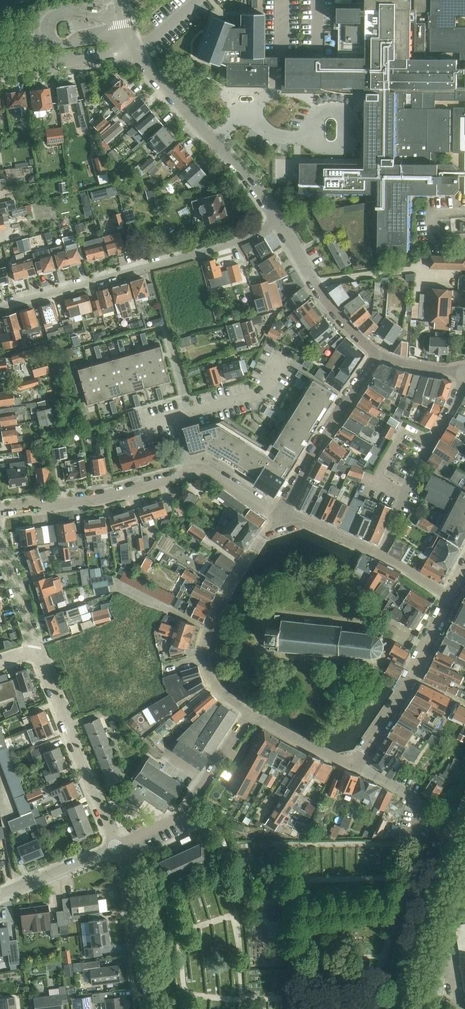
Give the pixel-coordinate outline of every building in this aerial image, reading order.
[(242,9),(257,8),(257,0),(241,0),(242,9)] [(367,4),(353,4),(352,4),(339,4),(339,35),(339,53),(358,53),(358,57),(287,56),(287,64),(287,87),(322,87),(322,88),(330,91),(338,93),(346,94),(350,94),(354,95),(354,87),(366,87),(366,91),(366,111),(366,112),(366,115),(366,128),(360,128),(360,131),(360,134),(366,134),(365,148),(365,151),(365,163),(353,163),(353,162),(350,162),(350,163),(339,163),(339,162),(336,162),(331,162),(329,162),(317,162),(314,162),(301,162),(300,192),(314,193),(317,193),(328,193),(330,193),(335,193),(338,193),(350,193),(353,193),(364,193),(367,193),(379,193),(379,200),(334,209),(314,212),(325,232),(347,228),(353,262),(355,269),(375,266),(364,209),(379,209),(379,214),(379,216),(379,227),(379,230),(379,242),(379,244),(379,251),(409,251),(409,244),(409,242),(409,230),(409,227),(409,215),(411,215),(412,194),(438,194),(451,194),(452,194),(460,187),(460,171),(453,164),(439,164),(431,164),(432,155),(432,151),(451,151),(451,108),(436,108),(436,100),(456,100),(464,100),(464,87),(457,87),(458,73),(464,73),(464,28),(456,27),(456,16),(464,16),(464,0),(432,0),(431,15),(429,15),(429,28),(431,28),(431,52),(461,52),(461,63),(458,63),(458,59),(432,59),(432,57),(425,57),(426,23),(416,23),(416,52),(411,52),(412,15),(412,0),(367,0),(367,4)] [(427,0),(415,0),(415,13),(427,13),(427,0)] [(212,16),(197,58),(218,66),(219,63),(226,66),(226,86),(270,87),(270,64),(256,64),(256,58),(263,58),(263,56),(263,14),(241,13),(240,27),(233,27),(234,24),(212,16)] [(31,37),(12,39),(14,49),(32,47),(31,37)] [(256,64),(270,64),(278,64),(287,64),(287,56),(278,56),(263,56),(263,58),(256,58),(256,64)] [(194,67),(190,77),(208,83),(211,76),(212,73),(194,67)] [(84,77),(88,100),(95,98),(91,75),(84,77)] [(117,105),(113,109),(117,114),(121,110),(120,109),(124,106),(135,96),(127,87),(128,87),(127,87),(121,80),(120,81),(116,77),(110,82),(114,86),(106,93),(117,105)] [(60,112),(68,111),(67,103),(75,102),(78,114),(83,113),(80,99),(77,99),(75,84),(56,87),(58,102),(59,104),(60,113),(60,112)] [(32,105),(33,110),(52,108),(51,103),(49,88),(30,90),(32,105)] [(9,108),(10,112),(12,114),(21,113),(21,115),(27,115),(26,105),(25,92),(23,91),(6,94),(8,108),(9,108)] [(138,96),(125,107),(129,112),(126,115),(130,119),(134,117),(137,121),(150,110),(138,96)] [(138,130),(146,140),(163,125),(158,119),(151,111),(139,122),(127,132),(131,136),(138,130)] [(91,123),(98,131),(108,122),(101,114),(91,123)] [(108,122),(98,131),(101,134),(111,126),(108,122)] [(114,124),(103,134),(108,139),(119,129),(114,124)] [(163,125),(146,140),(147,140),(147,139),(159,152),(175,138),(163,125)] [(261,138),(263,132),(249,126),(247,132),(261,138)] [(45,129),(47,144),(64,142),(62,127),(45,129)] [(166,154),(171,158),(166,162),(171,169),(176,165),(180,169),(192,159),(187,152),(179,143),(166,154)] [(106,154),(115,164),(120,160),(111,149),(106,154)] [(91,159),(96,176),(108,173),(103,156),(91,159)] [(139,167),(145,173),(148,170),(157,163),(152,158),(151,157),(139,167)] [(157,163),(148,170),(151,174),(161,165),(158,161),(157,163)] [(203,177),(206,175),(195,161),(181,173),(195,189),(210,185),(203,177)] [(176,175),(169,181),(172,184),(179,178),(176,175)] [(151,178),(142,181),(144,190),(153,188),(151,178)] [(68,182),(59,183),(60,193),(69,191),(68,182)] [(153,189),(145,191),(147,200),(156,198),(153,189)] [(198,201),(192,202),(194,209),(199,207),(201,214),(203,214),(205,223),(213,221),(212,219),(226,215),(223,205),(220,194),(198,200),(198,201)] [(8,211),(16,209),(13,199),(0,203),(0,213),(8,211)] [(37,217),(34,204),(25,206),(28,219),(37,217)] [(89,205),(83,207),(85,215),(91,214),(89,205)] [(123,212),(126,224),(128,223),(134,222),(131,210),(123,212)] [(4,229),(4,224),(9,223),(8,213),(2,214),(3,216),(0,216),(0,230),(4,229)] [(119,213),(112,215),(116,227),(123,224),(119,213)] [(75,227),(76,233),(85,231),(83,225),(75,227)] [(120,233),(104,237),(105,243),(109,255),(125,251),(122,238),(120,233)] [(73,235),(63,238),(65,245),(70,265),(76,263),(81,262),(77,247),(78,247),(77,241),(75,242),(73,235)] [(105,243),(104,237),(84,242),(85,248),(88,261),(105,256),(106,257),(108,257),(109,255),(105,243)] [(16,241),(17,247),(29,243),(27,238),(16,241)] [(255,245),(260,252),(265,259),(275,253),(274,251),(266,238),(255,245)] [(338,239),(329,244),(336,256),(346,250),(340,238),(338,239)] [(70,265),(65,245),(58,246),(51,248),(53,256),(55,256),(59,268),(62,267),(70,265)] [(43,250),(33,253),(34,257),(38,273),(44,271),(44,272),(55,269),(51,254),(49,248),(43,250)] [(346,250),(336,256),(343,268),(344,268),(353,263),(349,255),(346,250)] [(23,253),(20,254),(26,277),(36,274),(32,258),(25,260),(23,253)] [(26,277),(20,254),(16,255),(18,262),(11,264),(15,280),(26,277)] [(260,269),(265,276),(283,265),(282,263),(276,254),(260,264),(262,268),(260,269)] [(431,268),(464,269),(464,256),(432,255),(431,265),(431,268)] [(226,285),(232,283),(228,270),(222,272),(220,265),(217,266),(216,259),(206,262),(211,279),(218,277),(220,286),(226,285)] [(283,265),(265,276),(266,281),(253,285),(257,297),(259,305),(260,311),(275,307),(277,307),(283,305),(276,281),(289,275),(283,265)] [(9,282),(5,267),(0,269),(0,284),(9,282)] [(142,299),(142,297),(148,295),(149,300),(156,298),(152,283),(146,284),(144,279),(131,282),(136,300),(135,300),(139,313),(141,312),(143,312),(142,305),(140,302),(139,300),(142,299)] [(351,297),(353,299),(365,290),(364,289),(364,290),(358,281),(335,284),(337,287),(330,292),(340,305),(351,297)] [(129,283),(120,285),(128,317),(132,316),(131,310),(129,301),(133,300),(129,283)] [(128,317),(120,285),(111,288),(115,304),(119,302),(121,310),(122,310),(124,318),(128,317)] [(245,286),(247,293),(253,292),(252,285),(245,286)] [(108,288),(96,291),(98,299),(97,299),(101,314),(107,312),(114,310),(108,288)] [(290,298),(298,308),(311,298),(302,288),(290,298)] [(453,296),(453,290),(427,288),(427,294),(426,318),(425,321),(435,322),(451,323),(453,296)] [(353,299),(344,305),(352,317),(363,307),(362,306),(367,301),(371,297),(365,290),(353,299)] [(412,318),(426,318),(427,294),(414,293),(413,303),(413,311),(412,318)] [(88,294),(76,297),(81,314),(86,313),(87,319),(101,315),(97,299),(92,301),(94,310),(92,310),(88,294)] [(81,314),(76,297),(65,300),(69,317),(70,320),(73,320),(72,316),(81,314)] [(298,323),(302,319),(312,312),(310,310),(316,304),(311,298),(298,308),(291,314),(298,323)] [(351,318),(359,328),(373,314),(374,311),(373,311),(373,314),(372,315),(366,307),(370,304),(367,301),(362,306),(363,307),(352,317),(351,318)] [(54,303),(39,307),(44,323),(45,327),(53,325),(52,321),(59,319),(54,303)] [(306,336),(311,332),(313,330),(312,329),(326,316),(316,304),(310,310),(312,312),(302,319),(307,326),(300,332),(303,336),(305,335),(306,336)] [(464,329),(464,307),(453,307),(452,328),(464,329)] [(16,316),(19,328),(24,327),(25,328),(32,326),(37,325),(39,324),(38,319),(36,319),(33,309),(27,310),(27,309),(21,310),(21,312),(20,312),(21,315),(16,316)] [(371,339),(375,333),(380,326),(378,325),(385,318),(379,313),(379,311),(374,311),(373,314),(359,328),(360,329),(361,329),(363,331),(364,332),(366,334),(367,335),(369,337),(369,338),(371,339)] [(16,316),(15,313),(3,317),(3,318),(0,319),(0,325),(1,327),(4,326),(6,332),(0,334),(0,335),(2,343),(4,349),(17,346),(16,339),(21,337),(19,329),(19,328),(16,316)] [(143,313),(132,316),(134,321),(144,319),(143,313)] [(242,320),(245,330),(249,346),(259,343),(254,325),(264,322),(262,315),(242,320)] [(331,343),(338,349),(345,337),(326,316),(312,329),(313,330),(311,332),(321,344),(309,356),(316,359),(331,343)] [(383,337),(393,344),(404,328),(387,316),(385,318),(382,323),(384,324),(381,327),(380,326),(375,333),(377,334),(376,335),(377,337),(380,339),(382,339),(383,337)] [(273,324),(272,327),(277,330),(279,331),(280,329),(284,324),(276,320),(273,324)] [(139,328),(137,322),(130,324),(132,330),(139,328)] [(249,346),(245,330),(243,330),(240,322),(228,325),(233,342),(236,341),(239,351),(248,348),(247,346),(249,346)] [(71,323),(63,326),(66,333),(73,330),(71,323)] [(92,330),(91,323),(77,325),(78,332),(92,330)] [(269,335),(274,337),(277,330),(272,327),(271,327),(270,329),(269,333),(268,334),(269,335)] [(404,328),(393,344),(389,350),(408,356),(409,342),(402,340),(408,331),(404,328)] [(100,332),(94,334),(96,341),(103,339),(100,332)] [(443,338),(443,332),(436,332),(436,337),(431,337),(430,352),(437,353),(449,353),(450,338),(443,338)] [(179,339),(181,347),(193,344),(190,336),(179,339)] [(321,368),(316,376),(326,382),(326,381),(341,391),(346,384),(347,383),(351,377),(366,354),(348,337),(347,336),(345,337),(338,349),(331,359),(327,365),(333,370),(330,374),(321,368)] [(159,346),(147,349),(152,367),(164,363),(161,354),(162,354),(160,345),(159,345),(159,346)] [(25,361),(24,358),(35,355),(33,348),(22,351),(22,352),(11,355),(11,357),(0,358),(0,372),(7,371),(8,372),(15,371),(14,364),(25,361)] [(147,349),(135,353),(140,370),(152,367),(147,349)] [(135,353),(124,356),(129,373),(140,370),(135,353)] [(124,356),(112,359),(117,377),(129,373),(124,356)] [(307,358),(303,365),(309,369),(313,362),(307,358)] [(112,359),(101,363),(105,380),(117,377),(112,359)] [(224,365),(228,379),(244,375),(240,360),(224,365)] [(101,363),(89,366),(94,383),(105,380),(101,363)] [(164,363),(152,367),(157,384),(169,380),(170,381),(168,372),(166,373),(164,363)] [(373,375),(375,376),(386,383),(388,378),(394,381),(398,369),(393,367),(384,364),(380,365),(373,375)] [(81,382),(75,384),(76,388),(94,383),(89,366),(77,369),(81,382)] [(198,366),(187,370),(189,376),(200,372),(198,366)] [(206,370),(210,385),(215,384),(222,382),(218,366),(206,370)] [(152,367),(140,370),(145,387),(157,384),(152,367)] [(399,391),(405,371),(398,369),(394,381),(392,387),(399,391)] [(140,370),(129,373),(134,391),(145,387),(140,370)] [(185,427),(192,454),(208,450),(257,480),(255,483),(276,497),(339,395),(299,370),(297,375),(308,382),(279,429),(268,447),(250,436),(225,420),(201,427),(200,423),(185,427)] [(405,371),(398,392),(406,394),(405,397),(402,396),(399,407),(403,409),(405,410),(406,409),(407,402),(406,402),(415,373),(405,371)] [(129,373),(117,377),(122,394),(134,391),(129,373)] [(422,375),(415,373),(406,402),(410,403),(412,397),(416,398),(423,375),(422,375)] [(416,398),(414,401),(430,406),(426,412),(420,422),(431,427),(433,427),(440,415),(444,405),(453,382),(451,379),(423,375),(416,398)] [(375,376),(370,386),(396,402),(399,391),(392,387),(375,376)] [(117,377),(105,380),(110,397),(122,394),(117,377)] [(16,384),(17,390),(38,384),(37,378),(16,384)] [(105,380),(94,383),(99,400),(110,397),(105,380)] [(94,383),(76,388),(77,393),(83,391),(87,404),(99,400),(94,383)] [(370,386),(362,397),(374,405),(375,404),(379,407),(383,400),(389,404),(390,404),(392,401),(395,404),(396,402),(370,386)] [(6,404),(7,406),(10,406),(10,404),(15,404),(15,405),(21,404),(21,400),(20,397),(14,398),(13,391),(0,392),(0,405),(6,404)] [(373,407),(374,405),(362,397),(358,404),(377,416),(381,411),(373,407)] [(37,411),(36,411),(38,420),(40,426),(55,422),(51,408),(52,407),(52,405),(47,406),(45,400),(37,402),(39,409),(37,409),(36,402),(25,404),(26,408),(30,407),(31,411),(37,410),(37,411)] [(1,426),(17,424),(16,414),(25,413),(24,406),(15,407),(0,409),(0,417),(1,426)] [(351,415),(368,425),(369,422),(376,426),(380,420),(357,406),(351,415)] [(134,411),(128,413),(133,430),(137,429),(141,428),(136,411),(136,410),(134,411)] [(403,415),(397,411),(392,417),(400,421),(400,422),(402,419),(405,415),(404,414),(403,415)] [(344,425),(359,434),(361,431),(367,434),(368,431),(373,434),(374,430),(350,416),(344,425)] [(387,422),(381,433),(391,440),(397,428),(400,422),(400,421),(392,417),(391,416),(387,422)] [(454,417),(451,423),(460,428),(464,431),(464,423),(454,417)] [(451,423),(446,430),(456,436),(460,428),(451,423)] [(2,428),(4,444),(18,442),(23,441),(22,435),(17,436),(15,426),(2,428)] [(336,436),(351,445),(354,439),(356,435),(342,427),(336,436)] [(141,428),(133,431),(135,436),(139,435),(143,434),(143,433),(141,428)] [(442,438),(441,438),(458,450),(462,442),(463,441),(456,436),(446,430),(442,438)] [(121,446),(116,448),(118,455),(122,470),(132,467),(138,466),(147,463),(147,462),(155,459),(160,458),(160,456),(158,449),(157,445),(143,449),(143,448),(140,438),(139,435),(135,436),(134,436),(119,440),(121,446)] [(351,445),(368,454),(370,450),(375,453),(375,452),(377,454),(380,448),(374,445),(356,435),(354,439),(351,445)] [(433,450),(434,451),(451,463),(458,452),(459,451),(458,450),(441,438),(433,450)] [(349,448),(333,439),(324,450),(334,459),(333,460),(333,461),(345,465),(349,456),(352,450),(349,448)] [(61,459),(64,458),(64,454),(67,454),(66,447),(53,449),(55,465),(61,464),(61,459)] [(25,450),(27,462),(34,461),(36,461),(36,458),(34,448),(25,450)] [(321,457),(329,463),(330,464),(332,461),(333,460),(334,459),(324,451),(321,457)] [(449,466),(451,463),(434,451),(428,462),(431,464),(434,466),(440,470),(444,463),(449,466)] [(460,483),(463,478),(464,479),(464,471),(464,472),(458,467),(461,462),(464,464),(464,456),(462,454),(458,452),(451,463),(454,465),(456,466),(454,469),(453,468),(448,475),(449,475),(454,479),(460,483)] [(349,456),(345,465),(346,465),(352,465),(355,459),(349,456)] [(360,461),(355,459),(352,465),(353,465),(362,468),(365,469),(368,461),(362,457),(360,461)] [(91,460),(93,475),(102,474),(106,473),(105,464),(104,458),(91,460)] [(318,459),(314,467),(326,473),(328,468),(337,471),(338,470),(340,464),(332,461),(330,464),(329,463),(329,465),(319,460),(318,459)] [(10,469),(7,469),(10,486),(27,484),(24,461),(9,463),(10,469)] [(65,464),(67,478),(76,477),(85,476),(83,461),(65,463),(65,464)] [(34,464),(37,482),(50,480),(48,466),(40,467),(39,463),(34,464)] [(341,464),(338,469),(343,471),(349,474),(353,465),(352,465),(346,465),(345,465),(341,464)] [(349,474),(347,477),(352,479),(353,475),(363,478),(363,477),(365,469),(362,468),(353,465),(349,474)] [(314,467),(310,475),(321,481),(326,473),(314,467)] [(179,470),(164,473),(165,479),(180,476),(179,470)] [(439,527),(447,531),(445,535),(461,547),(464,539),(464,490),(431,473),(423,487),(428,489),(423,497),(449,510),(447,514),(446,514),(444,514),(443,514),(441,515),(439,517),(439,518),(439,519),(438,520),(438,522),(438,523),(439,524),(440,526),(439,526),(439,527)] [(298,508),(306,512),(315,494),(321,481),(310,475),(307,481),(310,482),(298,506),(298,508)] [(318,516),(328,520),(342,489),(332,485),(327,494),(328,494),(318,516)] [(340,526),(340,527),(350,505),(341,500),(347,486),(344,485),(342,489),(328,520),(340,526)] [(315,494),(306,512),(315,516),(328,490),(323,488),(319,496),(315,494)] [(225,504),(239,513),(225,533),(246,548),(260,528),(242,514),(244,512),(248,506),(224,489),(220,493),(229,499),(225,504)] [(185,490),(178,503),(186,507),(192,510),(199,497),(185,490)] [(350,505),(340,527),(352,532),(360,513),(362,509),(365,510),(366,508),(376,512),(379,504),(366,498),(365,501),(354,496),(350,505)] [(164,501),(152,504),(156,517),(163,515),(163,517),(166,516),(165,515),(168,514),(164,501)] [(370,526),(364,538),(365,538),(379,544),(385,530),(392,508),(380,502),(373,519),(370,526)] [(178,503),(175,509),(182,513),(186,507),(178,503)] [(156,517),(152,504),(143,507),(139,508),(143,520),(142,521),(143,522),(145,527),(151,526),(150,521),(149,519),(156,517)] [(129,511),(122,513),(127,527),(129,535),(135,533),(133,525),(139,523),(135,509),(129,511)] [(247,514),(244,512),(242,514),(260,528),(267,520),(251,509),(247,514)] [(127,527),(122,513),(110,517),(114,530),(111,531),(112,532),(113,540),(113,544),(119,542),(117,537),(121,536),(119,530),(127,527)] [(360,513),(352,532),(364,538),(370,526),(373,519),(360,513)] [(96,519),(100,552),(101,557),(106,556),(104,542),(102,542),(101,534),(108,533),(106,518),(105,518),(104,516),(101,517),(100,518),(96,519)] [(422,516),(417,525),(430,532),(430,531),(433,532),(435,533),(428,547),(425,553),(429,555),(450,567),(461,547),(445,535),(447,531),(439,527),(439,526),(422,516)] [(96,553),(100,552),(96,519),(92,519),(91,518),(87,518),(86,520),(85,520),(87,535),(93,535),(96,553)] [(161,527),(165,529),(170,519),(163,521),(161,527)] [(60,524),(59,525),(61,541),(60,541),(61,554),(63,567),(63,571),(65,570),(65,567),(72,567),(69,541),(77,540),(76,534),(75,523),(66,524),(65,523),(63,522),(61,523),(60,524)] [(413,527),(406,523),(400,532),(408,536),(413,527)] [(194,536),(202,541),(207,534),(193,525),(190,529),(188,531),(194,536)] [(51,542),(49,526),(38,527),(38,529),(35,529),(35,527),(33,528),(21,529),(24,546),(51,542)] [(212,539),(239,559),(246,549),(224,533),(219,530),(213,538),(212,539)] [(144,537),(136,538),(138,550),(146,549),(145,547),(145,544),(145,543),(144,537)] [(388,553),(402,561),(411,545),(397,538),(388,553)] [(411,545),(402,561),(407,564),(413,552),(417,554),(419,555),(421,552),(419,551),(415,549),(415,548),(411,545)] [(190,556),(204,566),(208,560),(212,553),(202,546),(198,553),(194,550),(191,554),(190,556)] [(25,552),(29,563),(48,557),(47,556),(50,555),(49,550),(40,553),(38,548),(25,552)] [(130,550),(121,551),(123,563),(131,562),(130,550)] [(215,554),(219,557),(216,562),(213,560),(212,562),(229,574),(237,563),(218,550),(215,554)] [(450,567),(429,555),(430,556),(421,572),(441,583),(450,567)] [(48,557),(29,563),(31,571),(44,567),(43,562),(49,560),(48,557)] [(368,568),(374,571),(364,588),(373,593),(375,591),(382,579),(392,583),(391,584),(394,585),(401,571),(394,567),(373,557),(368,567),(368,568)] [(141,567),(148,571),(152,562),(145,558),(141,567)] [(206,575),(213,564),(208,560),(204,566),(200,571),(206,575)] [(206,575),(222,585),(229,574),(213,564),(206,575)] [(180,566),(176,572),(183,576),(187,569),(180,566)] [(93,578),(103,576),(101,568),(95,568),(90,569),(91,578),(93,578)] [(183,576),(187,578),(216,595),(221,586),(206,578),(204,582),(196,577),(197,575),(187,569),(183,576)] [(90,578),(88,578),(89,585),(90,588),(94,587),(95,594),(111,591),(109,585),(114,584),(113,575),(104,576),(103,576),(93,578),(91,578),(90,578)] [(36,582),(41,596),(56,591),(63,590),(64,590),(60,578),(55,580),(54,576),(47,579),(47,578),(36,582)] [(187,578),(181,588),(212,603),(216,595),(187,578)] [(382,583),(378,587),(426,613),(432,602),(431,601),(413,590),(412,592),(402,585),(397,592),(399,594),(397,596),(391,592),(391,589),(382,583)] [(426,613),(378,587),(375,591),(389,600),(388,601),(389,602),(382,612),(385,613),(389,616),(399,622),(405,626),(414,631),(424,616),(426,613)] [(194,605),(194,607),(196,608),(196,607),(208,612),(212,604),(212,603),(181,588),(186,591),(187,591),(188,591),(188,592),(192,594),(188,602),(194,605)] [(67,600),(63,590),(56,591),(41,596),(46,611),(53,609),(57,608),(55,603),(67,600)] [(179,598),(175,607),(179,609),(183,600),(179,598)] [(454,620),(464,627),(464,598),(463,601),(454,620)] [(48,616),(51,625),(68,620),(67,618),(69,618),(70,620),(73,619),(72,618),(72,617),(79,614),(81,614),(79,606),(70,609),(55,614),(48,616)] [(196,608),(194,607),(192,610),(188,609),(186,613),(204,621),(208,612),(196,607),(196,608)] [(107,609),(92,612),(94,618),(96,623),(112,619),(111,613),(109,608),(107,609)] [(269,624),(269,627),(283,627),(282,641),(272,640),(271,647),(270,647),(269,648),(271,649),(271,650),(272,650),(273,649),(279,650),(279,651),(280,651),(281,650),(289,651),(289,652),(290,652),(291,651),(299,652),(299,653),(300,653),(300,652),(302,652),(302,655),(307,655),(307,653),(309,653),(309,654),(310,655),(311,653),(319,654),(319,655),(320,656),(321,654),(328,655),(328,657),(330,657),(330,655),(338,656),(338,658),(340,658),(340,656),(342,656),(342,654),(349,654),(348,657),(350,657),(351,655),(356,655),(356,657),(358,658),(358,655),(364,656),(363,658),(365,658),(365,656),(372,657),(371,659),(373,659),(373,657),(379,656),(380,657),(382,656),(381,655),(384,651),(386,651),(387,650),(385,649),(386,643),(388,643),(387,641),(385,641),(383,637),(384,635),(383,634),(381,635),(376,633),(376,630),(375,630),(375,632),(369,632),(369,630),(367,629),(367,631),(361,631),(361,629),(359,629),(359,631),(354,630),(354,628),(352,628),(352,630),(345,629),(345,627),(344,627),(344,624),(342,624),(342,625),(333,624),(334,623),(332,623),(332,624),(324,623),(324,622),(322,621),(322,623),(314,622),(314,620),(312,620),(312,622),(310,622),(311,619),(306,618),(306,621),(304,621),(304,619),(303,619),(303,621),(294,620),(294,618),(293,618),(293,620),(284,619),(284,617),(282,617),(282,620),(281,620),(281,614),(272,613),(271,619),(270,625),(269,624)] [(68,620),(51,625),(54,635),(71,629),(69,624),(84,619),(82,614),(72,618),(73,619),(70,620),(69,618),(67,618),(68,620)] [(81,623),(83,629),(96,625),(96,623),(94,618),(81,623)] [(167,627),(165,634),(174,637),(172,643),(173,643),(171,650),(173,657),(185,654),(186,647),(188,648),(196,625),(180,620),(177,630),(167,627)] [(454,620),(446,635),(464,645),(464,627),(454,620)] [(269,640),(272,640),(282,641),(283,627),(269,627),(267,627),(267,629),(269,629),(268,638),(266,637),(266,640),(268,640),(268,641),(269,642),(269,640)] [(446,635),(446,634),(439,648),(448,653),(449,650),(464,659),(464,645),(446,635)] [(397,661),(396,663),(400,665),(401,663),(404,665),(412,650),(406,647),(397,642),(389,655),(394,658),(393,659),(397,661)] [(152,646),(153,653),(161,652),(160,645),(152,646)] [(464,664),(464,659),(449,650),(448,653),(439,648),(434,659),(451,667),(454,661),(464,665),(464,664)] [(433,660),(429,669),(452,680),(452,679),(461,683),(464,675),(433,660)] [(396,663),(396,662),(392,661),(386,671),(399,678),(405,668),(400,665),(396,663)] [(153,665),(156,672),(163,669),(160,662),(153,665)] [(174,674),(164,677),(167,687),(169,689),(171,693),(149,706),(157,720),(180,707),(177,702),(193,693),(206,685),(202,675),(201,673),(199,665),(178,672),(174,674)] [(12,679),(17,695),(16,695),(18,700),(22,713),(28,710),(26,704),(24,698),(25,698),(23,691),(33,688),(27,668),(16,672),(18,677),(12,679)] [(452,680),(429,669),(424,680),(459,696),(460,694),(462,695),(464,690),(454,686),(453,687),(449,685),(452,680)] [(13,696),(14,699),(13,703),(12,706),(10,709),(3,712),(5,717),(10,715),(17,712),(19,710),(16,701),(18,700),(16,695),(17,695),(12,679),(9,680),(7,674),(6,673),(0,675),(0,700),(13,696)] [(422,683),(416,695),(434,705),(445,712),(452,699),(440,693),(422,683)] [(189,715),(195,722),(216,702),(219,700),(212,691),(201,701),(200,700),(195,704),(196,705),(193,707),(196,710),(189,715)] [(416,695),(411,703),(427,712),(429,710),(438,715),(442,717),(444,715),(445,712),(434,705),(416,695)] [(180,740),(173,751),(202,770),(210,758),(207,756),(209,753),(210,754),(211,753),(212,754),(213,753),(239,714),(223,703),(220,707),(216,702),(195,722),(178,738),(180,740)] [(406,710),(432,724),(436,727),(440,720),(436,717),(433,722),(430,720),(431,718),(426,715),(427,712),(411,703),(406,710)] [(448,718),(456,721),(458,718),(464,721),(464,707),(456,703),(448,717),(448,718)] [(172,716),(177,722),(187,714),(182,708),(181,709),(172,716)] [(33,720),(35,726),(49,721),(44,710),(31,715),(30,714),(23,717),(25,723),(33,720)] [(406,710),(401,717),(418,727),(418,726),(419,723),(427,728),(429,726),(430,726),(432,724),(406,710)] [(119,774),(109,742),(114,741),(109,725),(103,727),(101,722),(106,720),(104,711),(88,716),(106,778),(119,774)] [(438,715),(436,717),(440,720),(436,727),(440,729),(443,724),(442,724),(445,718),(442,717),(438,715)] [(401,717),(398,722),(411,730),(415,732),(416,733),(419,728),(418,727),(401,717)] [(132,718),(128,723),(134,728),(138,724),(132,718)] [(170,718),(165,721),(169,726),(173,722),(170,718)] [(49,721),(35,726),(38,733),(30,736),(33,742),(40,739),(40,737),(53,732),(49,721)] [(388,735),(388,736),(406,747),(404,752),(403,754),(414,761),(421,749),(408,741),(415,732),(411,730),(398,722),(388,735)] [(253,746),(252,748),(269,757),(275,747),(278,749),(283,740),(282,739),(265,728),(253,745),(253,746)] [(428,740),(427,742),(431,744),(434,746),(439,738),(436,736),(432,734),(428,740)] [(388,736),(380,748),(393,755),(395,756),(399,749),(404,752),(406,747),(388,736)] [(5,739),(5,741),(0,743),(0,750),(8,747),(7,744),(13,742),(11,737),(5,739)] [(285,755),(291,744),(283,740),(278,749),(275,747),(269,757),(267,761),(272,764),(277,756),(279,752),(285,755)] [(294,759),(300,749),(291,744),(285,755),(279,752),(277,756),(283,759),(278,768),(285,771),(288,765),(289,763),(292,758),(294,759)] [(46,757),(48,762),(63,756),(59,746),(48,751),(46,745),(31,751),(35,762),(46,757)] [(10,753),(8,747),(0,750),(0,757),(10,753)] [(269,757),(252,748),(231,786),(246,797),(267,761),(269,757)] [(393,755),(380,748),(371,763),(383,770),(393,755)] [(309,754),(300,749),(294,759),(292,758),(289,763),(288,765),(292,767),(289,773),(294,776),(302,764),(303,764),(309,754)] [(1,763),(12,759),(11,755),(10,753),(0,757),(0,762),(1,763)] [(310,755),(299,773),(310,781),(319,767),(330,773),(334,766),(322,761),(310,755)] [(63,756),(48,762),(50,768),(43,771),(47,781),(59,776),(56,771),(67,766),(63,756)] [(141,808),(139,806),(144,798),(165,812),(170,804),(182,785),(159,769),(162,765),(149,756),(146,761),(128,788),(124,791),(129,798),(134,803),(141,808)] [(450,768),(457,771),(462,760),(455,757),(452,764),(450,768)] [(1,763),(3,769),(14,765),(12,759),(1,763)] [(3,769),(5,775),(16,770),(14,765),(3,769)] [(387,775),(392,778),(396,772),(391,769),(387,775)] [(7,781),(19,776),(16,770),(5,775),(7,781)] [(339,788),(353,793),(359,775),(345,770),(341,780),(335,778),(329,794),(335,797),(339,788)] [(259,781),(264,783),(268,775),(264,773),(259,781)] [(265,783),(271,787),(277,777),(270,773),(265,783)] [(290,786),(302,793),(310,781),(299,773),(290,786)] [(424,791),(425,792),(436,799),(443,788),(448,781),(436,774),(434,778),(433,777),(424,791)] [(353,793),(352,794),(352,795),(367,802),(366,806),(371,809),(382,786),(359,775),(353,793)] [(9,786),(21,782),(19,776),(7,781),(9,786)] [(287,776),(280,786),(284,789),(291,778),(287,776)] [(60,786),(50,790),(52,794),(53,796),(58,794),(61,802),(66,800),(78,795),(73,781),(60,786)] [(9,786),(12,792),(23,788),(21,782),(9,786)] [(280,786),(276,792),(283,796),(295,804),(302,793),(290,786),(287,790),(284,789),(280,786)] [(375,806),(374,809),(378,810),(379,808),(384,810),(393,792),(384,787),(375,806)] [(12,792),(14,798),(25,794),(23,788),(12,792)] [(41,788),(25,794),(27,800),(28,802),(44,797),(41,788)] [(394,793),(373,837),(382,836),(385,829),(384,828),(387,820),(385,819),(387,816),(397,820),(403,807),(400,806),(403,797),(394,793)] [(16,804),(27,800),(25,794),(14,798),(16,804)] [(283,796),(276,806),(288,814),(292,808),(293,807),(297,810),(305,815),(306,814),(307,812),(295,804),(283,796)] [(16,804),(18,810),(30,805),(28,802),(27,800),(16,804)] [(67,808),(72,821),(86,816),(81,802),(67,808)] [(18,810),(20,816),(32,811),(30,805),(18,810)] [(270,816),(265,823),(275,830),(280,824),(281,824),(285,819),(289,822),(292,817),(288,814),(276,806),(270,816)] [(51,811),(53,816),(62,813),(60,807),(51,811)] [(341,809),(340,817),(333,815),(331,824),(346,827),(350,810),(341,809)] [(32,811),(20,816),(8,820),(12,832),(36,823),(32,811)] [(46,824),(43,815),(35,818),(38,827),(46,824)] [(86,816),(72,821),(76,831),(71,833),(75,842),(80,840),(86,838),(85,834),(93,831),(86,816)] [(235,821),(232,827),(242,831),(244,825),(235,821)] [(297,822),(295,827),(304,831),(306,826),(297,822)] [(397,833),(399,825),(394,824),(391,835),(396,836),(397,833)] [(189,835),(179,839),(182,844),(191,840),(189,835)] [(222,835),(218,837),(223,848),(228,846),(222,835)] [(18,846),(24,861),(37,856),(43,854),(37,839),(18,846)] [(159,861),(167,879),(209,860),(201,842),(170,856),(159,861)] [(79,915),(88,913),(99,912),(97,894),(70,897),(71,902),(63,903),(64,910),(56,911),(58,925),(67,924),(68,922),(68,918),(79,917),(79,915)] [(268,908),(268,917),(272,920),(281,920),(284,916),(284,907),(280,904),(271,904),(268,908)] [(21,909),(24,931),(50,928),(51,936),(58,935),(56,922),(49,922),(47,905),(21,909)] [(89,921),(90,934),(108,931),(107,919),(99,920),(99,912),(88,913),(89,921)] [(456,924),(464,989),(464,923),(456,924)] [(9,953),(10,964),(20,963),(18,950),(10,951),(7,927),(0,928),(0,955),(9,953)] [(108,931),(90,934),(91,941),(84,942),(85,947),(84,947),(86,957),(102,955),(101,945),(110,944),(108,931)] [(65,937),(60,938),(61,943),(65,947),(70,941),(65,937)] [(81,962),(82,971),(90,970),(92,985),(120,981),(118,965),(97,968),(97,961),(81,962)] [(71,963),(63,964),(65,975),(73,974),(71,963)] [(444,979),(445,971),(433,971),(432,979),(431,994),(443,995),(444,979)] [(35,1008),(62,1008),(61,1003),(68,1002),(67,997),(66,986),(59,987),(60,994),(34,997),(35,1008)] [(122,997),(113,998),(112,991),(92,994),(93,1003),(106,1001),(107,1008),(123,1008),(122,997)] [(1,1008),(16,1008),(14,997),(0,999),(0,1004),(1,1008)] [(74,1008),(90,1008),(89,997),(73,999),(74,1008)]
